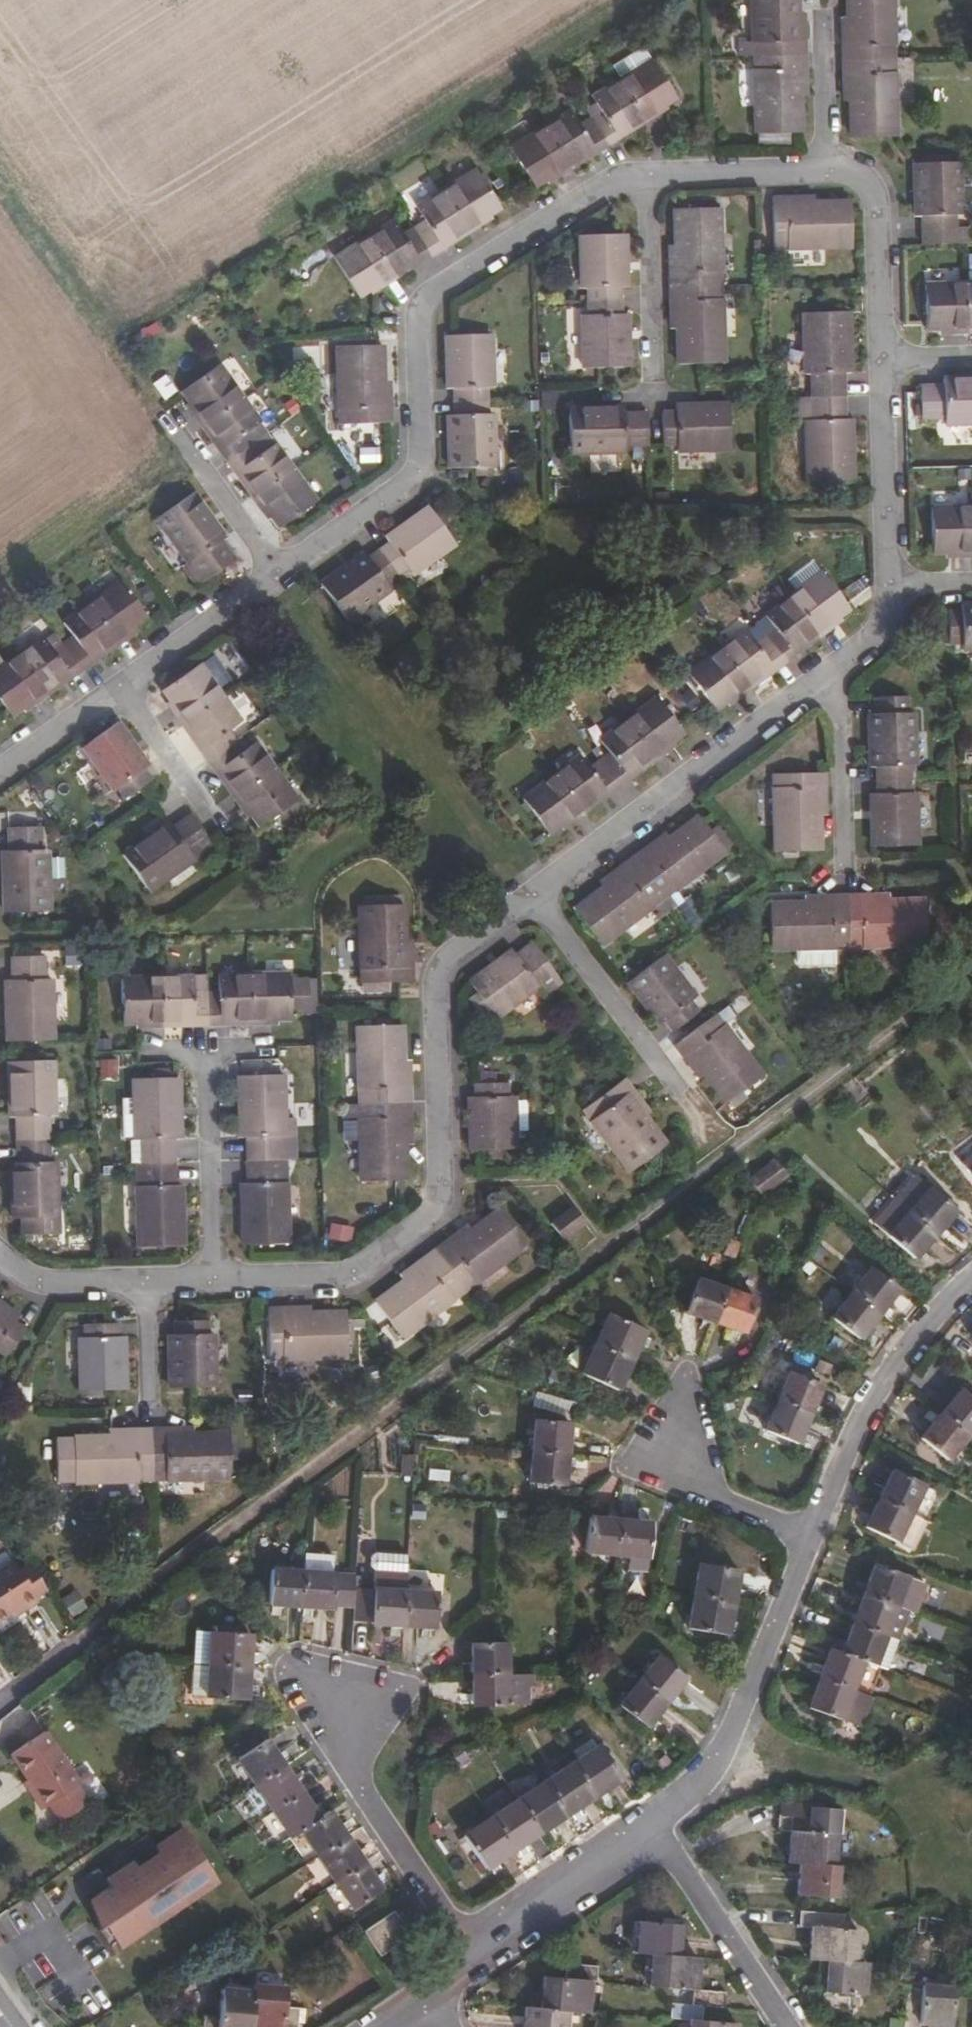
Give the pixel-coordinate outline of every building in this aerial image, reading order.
[(804,44),(804,28),(797,27),(797,0),(754,0),(755,45),(756,119),(800,119),(798,57),(804,57),(804,44)] [(894,47),(893,0),(848,0),(848,34),(840,34),(840,48),(840,60),(849,60),(852,123),(896,122),(894,47)] [(648,46),(614,67),(589,84),(597,96),(587,102),(575,111),(565,97),(540,114),(507,135),(530,172),(564,150),(589,134),(594,139),(605,131),(615,124),(613,121),(638,104),(672,82),(648,46)] [(923,208),(923,236),(967,237),(968,220),(953,219),(955,206),(958,207),(959,153),(915,153),(916,208),(923,208)] [(470,157),(435,180),(412,195),(419,207),(409,214),(398,221),(389,208),(364,225),(329,249),(352,284),(387,262),(412,245),(415,250),(427,242),(436,235),(434,232),(459,216),(494,193),(470,157)] [(771,187),(772,240),(848,239),(847,195),(785,195),(785,187),(771,187)] [(722,353),(721,276),(721,200),(678,201),(678,261),(670,261),(670,277),(669,289),(678,290),(680,353),(722,353)] [(621,304),(621,292),(621,274),(624,274),(622,225),(580,226),(581,277),(587,277),(587,292),(587,304),(581,304),(582,357),(625,357),(625,304),(621,304)] [(968,274),(926,275),(927,321),(969,320),(971,320),(971,274),(968,274)] [(843,412),(843,388),(843,365),(848,365),(847,307),(802,307),(803,367),(811,368),(811,389),(811,413),(804,412),(804,473),(850,473),(849,412),(843,412)] [(489,326),(445,327),(445,375),(450,376),(450,392),(450,406),(446,406),(446,459),(491,456),(490,403),(483,403),(483,391),(484,376),(490,376),(489,326)] [(332,337),(333,415),(386,415),(386,399),(376,398),(374,336),(332,337)] [(253,409),(237,388),(212,354),(175,380),(201,415),(217,437),(213,440),(222,452),(228,461),(231,459),(249,484),(271,514),(308,488),(286,458),(267,432),(255,441),(249,433),(239,419),(253,409)] [(945,418),(971,417),(971,374),(943,374),(943,380),(920,381),(921,411),(944,411),(945,418)] [(676,435),(676,443),(729,442),(727,399),(672,399),(672,404),(661,404),(661,434),(676,435)] [(647,438),(645,405),(621,406),(621,401),(568,402),(568,445),(621,444),(621,439),(647,438)] [(188,555),(202,573),(237,547),(224,529),(228,525),(197,483),(161,509),(192,552),(188,555)] [(383,533),(372,541),(361,549),(359,545),(317,577),(341,610),(383,580),(379,574),(390,567),(401,559),(405,564),(447,534),(423,500),(381,530),(383,533)] [(930,504),(931,548),(971,546),(971,502),(930,504)] [(816,567),(782,593),(759,610),(768,622),(757,631),(746,640),(737,628),(714,645),(682,670),(708,703),(740,679),(756,668),(759,671),(777,658),(790,648),(787,644),(809,628),(842,603),(816,567)] [(92,597),(69,614),(77,626),(67,634),(57,641),(48,629),(25,646),(0,664),(0,682),(16,704),(50,680),(71,665),(79,675),(90,666),(101,658),(96,650),(119,633),(152,609),(126,573),(92,597)] [(962,645),(971,644),(971,600),(960,600),(960,606),(947,606),(947,638),(962,639),(962,645)] [(247,711),(230,688),(206,654),(170,679),(195,714),(211,736),(205,740),(214,752),(222,763),(228,759),(245,783),(267,815),(304,789),(281,758),(262,732),(250,741),(243,731),(235,720),(247,711)] [(648,695),(616,718),(592,736),(600,749),(591,755),(580,764),(570,752),(548,769),(516,793),(542,830),(575,805),(597,787),(600,791),(612,782),(622,775),(620,770),(642,753),(674,730),(648,695)] [(905,791),(905,776),(905,762),(910,762),(910,709),(867,711),(868,762),(873,762),(873,776),(873,794),(869,794),(870,843),(912,843),(910,791),(905,791)] [(123,773),(132,786),(160,765),(150,753),(153,751),(124,712),(89,736),(118,776),(123,773)] [(772,769),(773,847),(817,846),(815,783),(824,783),(823,768),(772,769)] [(131,845),(156,881),(200,849),(197,844),(216,831),(198,807),(180,821),(173,813),(131,845)] [(11,839),(13,898),(54,897),(52,838),(47,838),(47,814),(17,816),(17,839),(11,839)] [(638,846),(627,854),(616,862),(621,869),(572,907),(598,941),(658,895),(720,848),(692,814),(642,851),(638,846)] [(858,892),(845,892),(831,892),(831,902),(768,903),(769,947),(846,945),(922,943),(922,899),(859,900),(858,892)] [(364,896),(366,972),(417,969),(417,955),(409,955),(407,894),(364,896)] [(568,973),(536,931),(521,943),(517,940),(477,970),(504,1006),(545,976),(552,985),(568,973)] [(15,1030),(58,1029),(57,964),(52,964),(51,942),(21,943),(22,965),(14,966),(15,1030)] [(691,993),(661,953),(624,980),(655,1021),(660,1018),(668,1029),(695,1008),(687,997),(691,993)] [(299,960),(254,961),(228,962),(228,978),(213,978),(203,978),(203,964),(171,965),(132,965),(133,1009),(172,1008),(203,1008),(203,1013),(214,1013),(229,1013),(229,1006),(255,1006),(301,1004),(299,960)] [(760,1073),(714,1012),(673,1044),(680,1054),(686,1050),(725,1099),(760,1073)] [(418,1104),(417,1091),(416,1078),(408,1078),(407,1015),(362,1015),(364,1092),(366,1168),(412,1166),(410,1104),(418,1104)] [(56,1146),(56,1125),(55,1100),(60,1099),(59,1049),(17,1050),(18,1100),(23,1101),(23,1126),(24,1148),(18,1147),(20,1203),(62,1202),(60,1146),(56,1146)] [(281,1065),(238,1067),(238,1123),(250,1123),(251,1150),(251,1171),(240,1172),(241,1234),(285,1233),(283,1171),(277,1171),(276,1150),(275,1121),(283,1121),(281,1065)] [(631,1067),(590,1100),(639,1160),(673,1134),(634,1083),(640,1079),(631,1067)] [(184,1068),(142,1070),(143,1085),(144,1124),(144,1128),(150,1128),(151,1154),(151,1175),(145,1175),(147,1234),(191,1233),(189,1174),(183,1174),(183,1153),(183,1127),(187,1127),(184,1068)] [(477,1139),(522,1138),(520,1087),(516,1087),(515,1072),(481,1073),(482,1088),(476,1088),(477,1139)] [(144,1124),(143,1085),(128,1085),(129,1124),(144,1124)] [(787,1175),(776,1161),(750,1180),(761,1193),(787,1175)] [(923,1180),(900,1203),(939,1239),(960,1217),(923,1180)] [(939,1239),(900,1203),(878,1225),(916,1261),(939,1239)] [(453,1234),(439,1244),(429,1251),(434,1258),(384,1295),(410,1330),(469,1286),(533,1238),(506,1204),(458,1239),(453,1234)] [(558,1230),(569,1245),(586,1233),(575,1218),(558,1230)] [(877,1275),(857,1297),(882,1317),(901,1294),(877,1275)] [(716,1322),(726,1292),(699,1282),(687,1312),(716,1322)] [(7,1344),(28,1321),(17,1312),(20,1309),(0,1291),(0,1337),(7,1344)] [(759,1304),(726,1292),(716,1322),(747,1333),(759,1304)] [(882,1317),(857,1297),(836,1321),(861,1341),(882,1317)] [(273,1301),(273,1351),(350,1349),(350,1305),(289,1306),(289,1301),(273,1301)] [(219,1379),(217,1327),(212,1327),(212,1314),(180,1314),(180,1327),(174,1327),(174,1379),(219,1379)] [(83,1331),(85,1384),(127,1381),(125,1330),(120,1330),(119,1316),(88,1317),(88,1332),(83,1331)] [(611,1319),(596,1350),(630,1364),(644,1334),(611,1319)] [(630,1364),(596,1350),(579,1382),(615,1397),(630,1364)] [(791,1377),(779,1405),(809,1418),(822,1389),(791,1377)] [(943,1419),(971,1441),(971,1439),(971,1400),(966,1394),(943,1419)] [(809,1418),(779,1405),(767,1434),(797,1446),(809,1418)] [(971,1441),(943,1419),(924,1442),(951,1464),(971,1441)] [(75,1429),(77,1475),(231,1470),(231,1426),(168,1428),(167,1422),(139,1422),(138,1428),(75,1429)] [(536,1422),(533,1457),(567,1460),(569,1424),(536,1422)] [(564,1492),(567,1460),(533,1457),(530,1489),(564,1492)] [(898,1477),(884,1506),(914,1520),(928,1492),(898,1477)] [(914,1520),(884,1506),(872,1531),(921,1554),(932,1529),(914,1520)] [(590,1555),(619,1557),(622,1524),(593,1521),(590,1555)] [(622,1524),(619,1557),(633,1558),(631,1573),(649,1575),(651,1560),(652,1560),(655,1528),(622,1524)] [(407,1556),(375,1553),(374,1571),(406,1574),(407,1556)] [(301,1570),(298,1603),(330,1607),(330,1603),(349,1605),(350,1588),(351,1581),(331,1579),(333,1559),(302,1556),(301,1570)] [(23,1604),(26,1609),(43,1598),(39,1594),(23,1571),(14,1558),(0,1568),(0,1620),(23,1604)] [(23,1571),(39,1594),(48,1587),(32,1564),(23,1571)] [(268,1600),(298,1603),(301,1570),(271,1567),(268,1600)] [(703,1567),(696,1600),(734,1608),(741,1575),(703,1567)] [(401,1627),(404,1595),(406,1574),(374,1571),(373,1591),(350,1588),(349,1605),(348,1621),(401,1627)] [(880,1571),(869,1599),(913,1616),(921,1619),(931,1592),(880,1571)] [(404,1595),(401,1627),(433,1630),(436,1598),(404,1595)] [(913,1616),(869,1599),(856,1629),(900,1647),(913,1616)] [(728,1640),(734,1608),(696,1600),(689,1631),(728,1640)] [(207,1626),(204,1666),(244,1668),(247,1630),(207,1626)] [(900,1647),(856,1629),(845,1656),(866,1664),(890,1674),(900,1647)] [(473,1641),(471,1673),(505,1673),(505,1642),(473,1641)] [(822,1682),(853,1694),(866,1664),(845,1656),(833,1652),(822,1682)] [(664,1658),(641,1683),(668,1705),(690,1680),(664,1658)] [(204,1666),(188,1665),(187,1693),(201,1694),(204,1666)] [(244,1668),(204,1666),(201,1694),(201,1696),(241,1699),(244,1668)] [(505,1673),(471,1673),(471,1705),(524,1706),(524,1688),(530,1683),(530,1673),(505,1673)] [(853,1694),(822,1682),(810,1711),(860,1732),(873,1701),(853,1694)] [(668,1705),(641,1683),(621,1704),(647,1728),(668,1705)] [(45,1799),(59,1817),(86,1798),(73,1778),(77,1775),(45,1726),(8,1751),(41,1802),(45,1799)] [(234,1760),(251,1786),(279,1767),(262,1742),(256,1746),(249,1736),(229,1750),(235,1759),(234,1760)] [(580,1759),(598,1747),(592,1739),(575,1752),(580,1759)] [(574,1763),(596,1796),(622,1778),(600,1746),(598,1747),(580,1759),(574,1763)] [(546,1782),(567,1814),(596,1796),(574,1763),(546,1782)] [(269,1813),(297,1793),(279,1767),(251,1786),(269,1813)] [(539,1833),(567,1814),(546,1782),(519,1801),(539,1833)] [(315,1819),(297,1793),(269,1813),(286,1839),(299,1831),(315,1819)] [(539,1833),(519,1801),(492,1819),(513,1850),(539,1833)] [(317,1858),(344,1840),(325,1813),(315,1819),(299,1831),(317,1858)] [(774,1866),(791,1868),(820,1872),(825,1841),(831,1842),(836,1817),(816,1813),(813,1823),(771,1815),(767,1831),(780,1833),(774,1866)] [(485,1869),(513,1850),(492,1819),(465,1837),(485,1869)] [(107,1887),(88,1899),(105,1925),(108,1922),(124,1946),(223,1883),(186,1824),(153,1845),(157,1851),(139,1863),(135,1857),(101,1878),(107,1887)] [(334,1884),(361,1866),(344,1840),(317,1858),(334,1884)] [(361,1866),(334,1884),(352,1909),(379,1891),(361,1866)] [(820,1872),(791,1868),(787,1897),(836,1903),(837,1884),(825,1883),(825,1873),(820,1872)] [(359,1935),(376,1959),(407,1939),(390,1914),(359,1935)] [(830,1919),(789,1915),(786,1930),(805,1933),(828,1934),(830,1919)] [(648,1956),(676,1958),(678,1929),(638,1925),(633,1955),(648,1956)] [(802,1967),(821,1968),(847,1969),(848,1935),(828,1934),(805,1933),(802,1967)] [(676,1958),(648,1956),(645,1989),(688,1993),(692,1994),(695,1960),(676,1958)] [(599,1970),(564,1966),(563,1982),(589,1985),(598,1985),(599,1970)] [(847,1969),(821,1968),(819,1995),(846,1996),(864,1997),(865,1970),(847,1969)] [(537,2014),(564,2017),(586,2019),(589,1985),(563,1982),(541,1980),(537,2014)] [(247,1993),(245,2026),(279,2026),(281,2010),(282,1991),(248,1989),(247,1993)] [(950,1993),(920,1990),(920,1993),(917,2026),(947,2026),(950,1993)] [(247,1993),(219,1991),(217,2020),(216,2026),(245,2026),(247,1993)] [(901,1992),(898,2026),(917,2026),(920,1993),(901,1992)] [(688,1993),(686,2008),(704,2009),(719,2011),(720,1995),(692,1994),(688,1993)] [(846,1996),(819,1995),(803,1994),(802,2011),(845,2014),(846,1996)] [(704,2009),(686,2008),(664,2006),(662,2025),(685,2026),(689,2026),(702,2026),(704,2009)] [(281,2010),(279,2026),(294,2026),(296,2012),(281,2010)] [(564,2017),(537,2014),(522,2012),(520,2026),(563,2026),(564,2017)] [(217,2020),(200,2018),(199,2026),(216,2026),(217,2020)]
